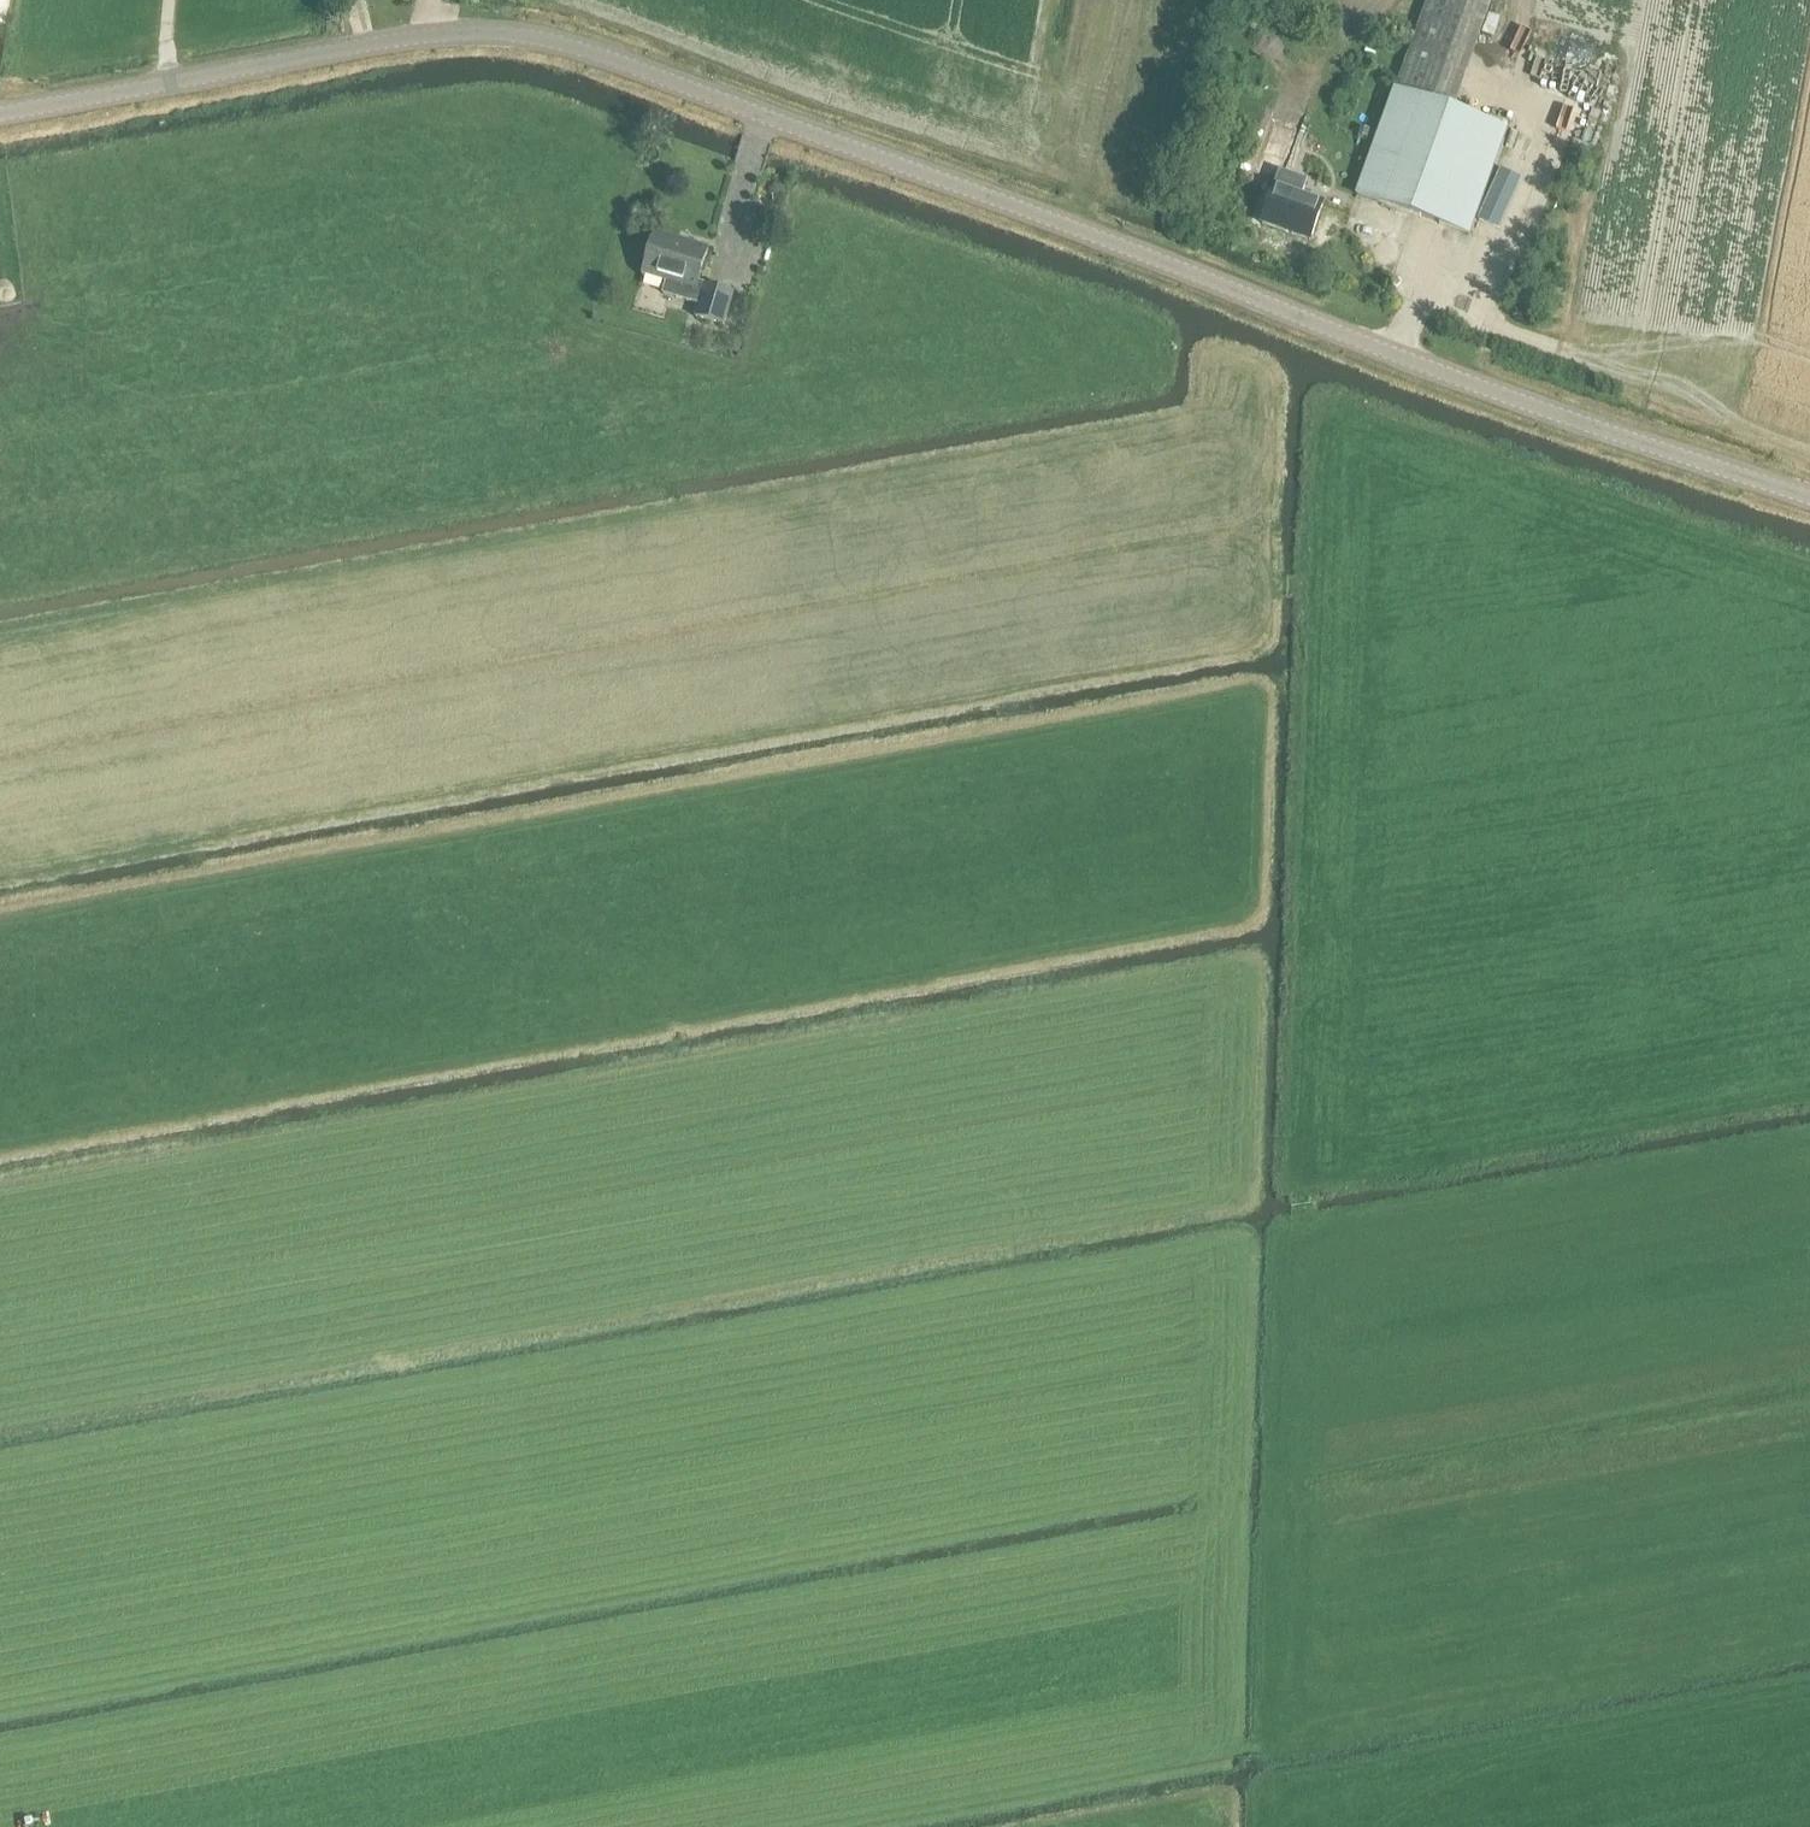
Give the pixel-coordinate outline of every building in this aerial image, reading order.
[(1482,29),(1494,33),(1500,17),(1491,14),(1495,0),(1426,0),(1401,80),(1427,88),(1426,93),(1459,103),(1482,29)] [(1357,193),(1469,233),(1507,128),(1395,88),(1357,193)] [(1275,123),(1256,173),(1277,181),(1280,172),(1295,130),(1275,123)] [(1277,181),(1262,222),(1309,239),(1323,202),(1302,195),(1307,181),(1280,172),(1277,181)] [(655,233),(643,271),(643,272),(667,280),(663,293),(699,304),(695,316),(723,325),(733,292),(698,282),(708,249),(655,233)]
